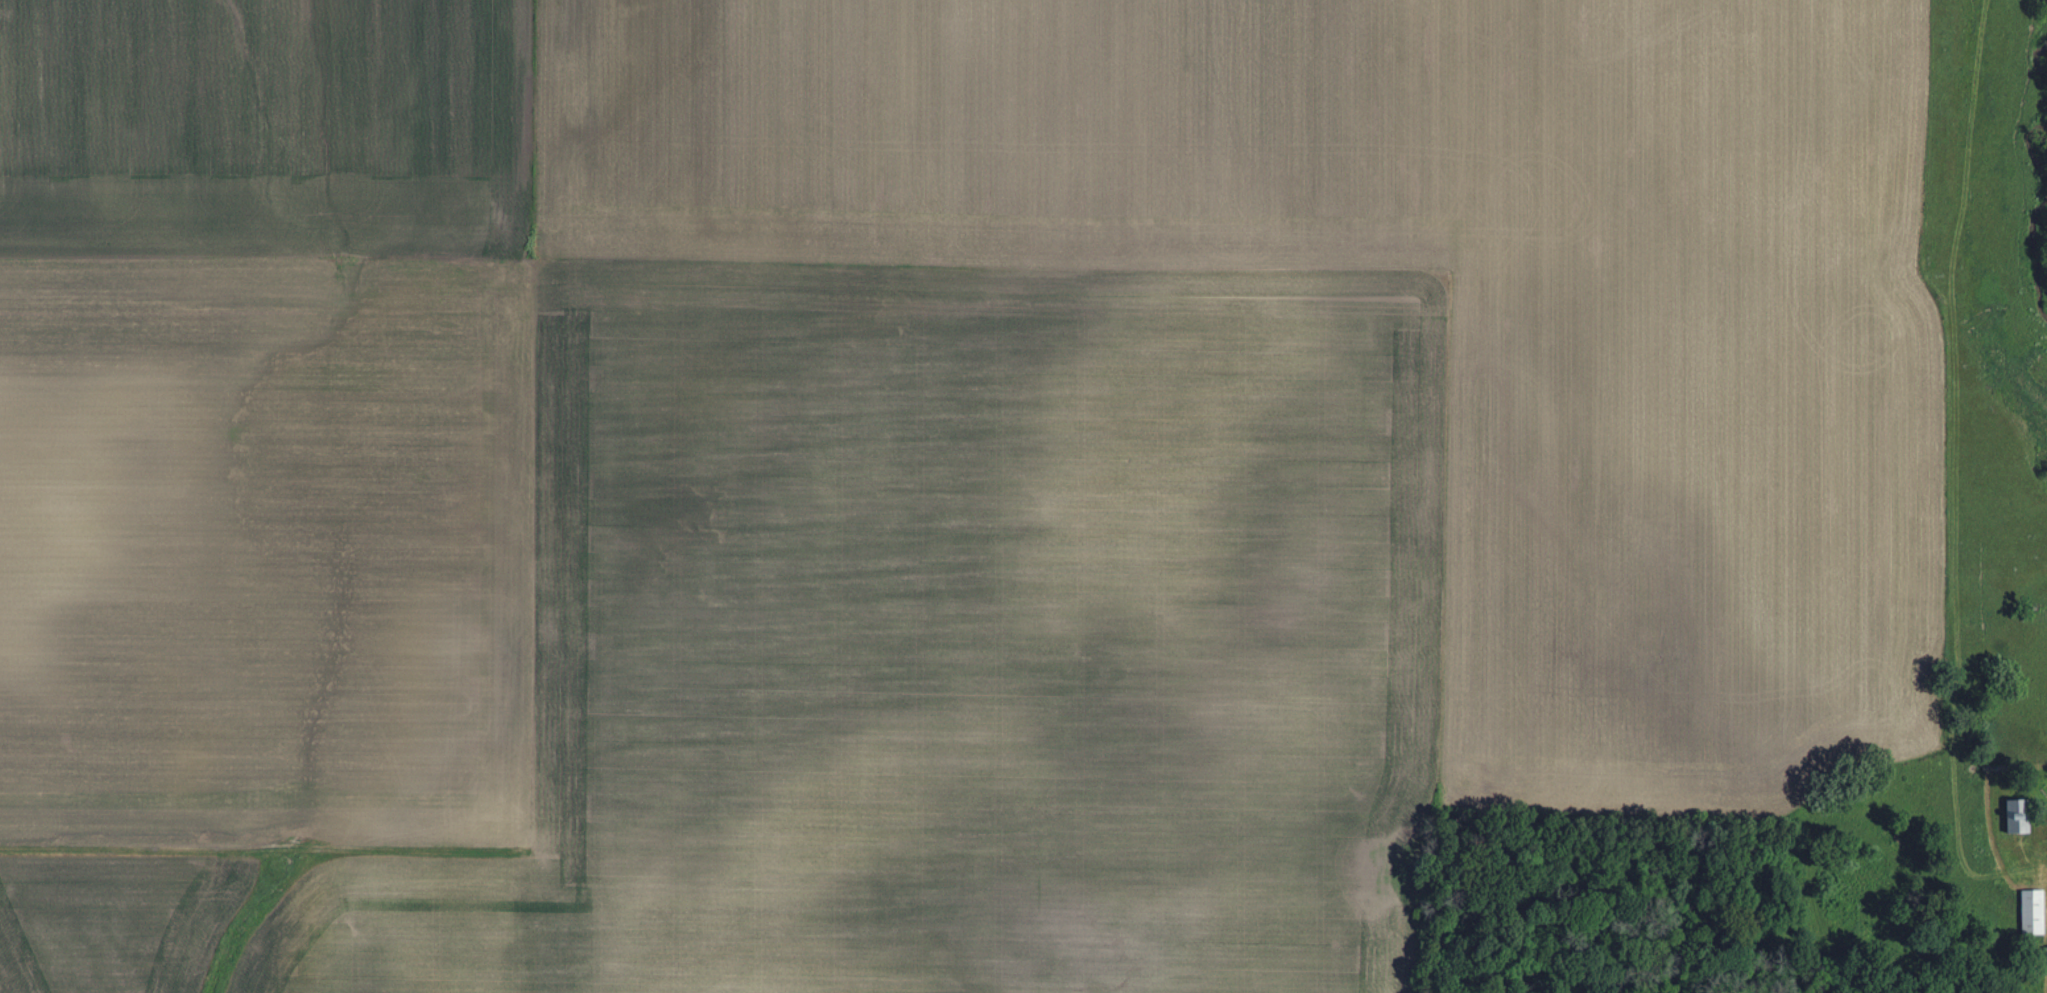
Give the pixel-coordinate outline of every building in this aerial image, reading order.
[(2006,835),(2026,834),(2025,802),(2004,802),(2006,835)] [(2021,936),(2043,936),(2042,893),(2020,894),(2021,936)]
